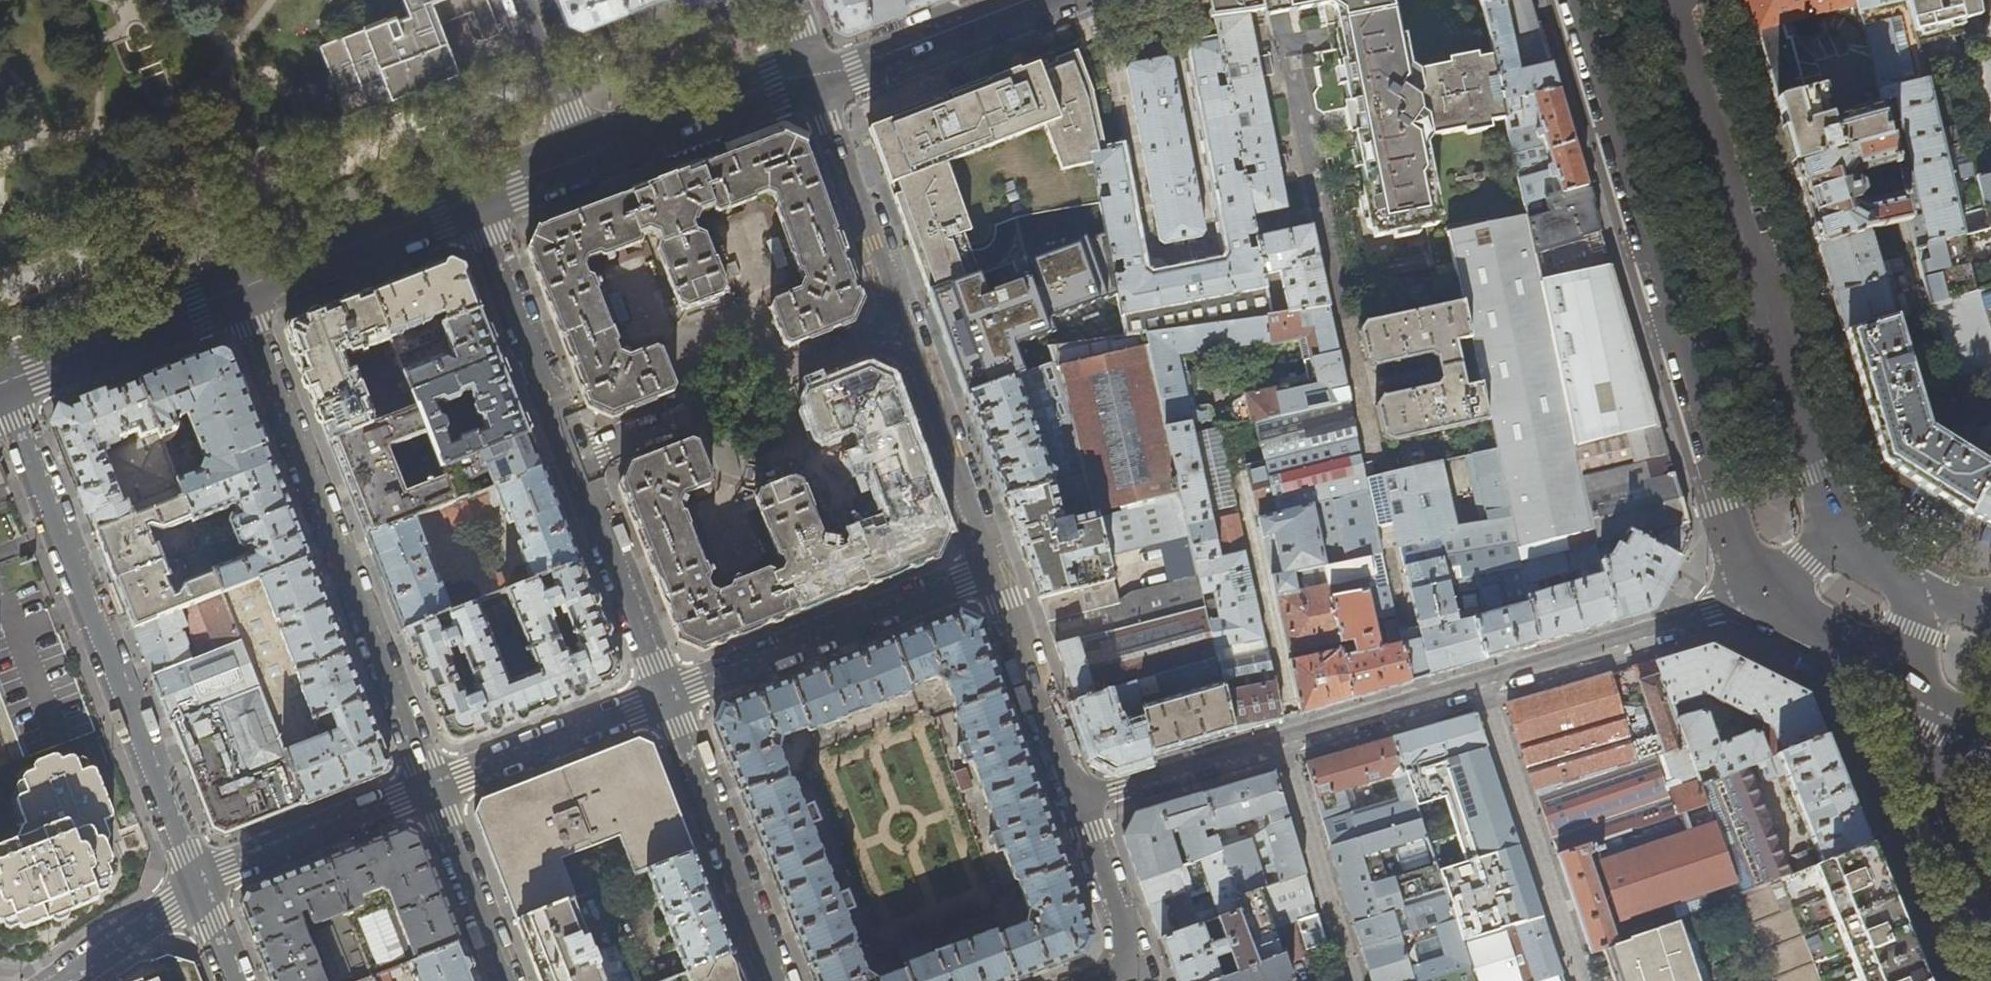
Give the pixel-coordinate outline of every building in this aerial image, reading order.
[(408,16),(395,22),(393,18),(385,21),(386,25),(342,43),(340,39),(319,47),(345,116),(355,111),(367,107),(365,104),(432,78),(434,82),(457,73),(445,43),(444,41),(442,34),(439,27),(430,4),(441,0),(402,0),(408,16)] [(430,4),(439,27),(455,21),(472,15),(484,42),(501,36),(487,0),(441,0),(430,4)] [(567,21),(581,27),(597,21),(628,9),(625,0),(559,0),(567,21)] [(628,9),(651,0),(625,0),(628,9)] [(832,25),(846,32),(848,31),(870,23),(865,0),(823,0),(832,25)] [(870,23),(888,15),(907,8),(906,0),(865,0),(870,23)] [(907,8),(928,0),(906,0),(907,8)] [(1211,4),(1212,8),(1214,18),(1248,15),(1263,12),(1264,19),(1283,15),(1318,9),(1322,26),(1338,24),(1345,56),(1341,64),(1364,184),(1360,191),(1367,225),(1373,230),(1375,236),(1394,232),(1395,237),(1420,232),(1420,227),(1439,223),(1437,216),(1441,209),(1427,143),(1431,136),(1463,129),(1470,135),(1488,132),(1493,125),(1493,123),(1507,119),(1503,101),(1494,103),(1490,86),(1499,84),(1494,57),(1478,61),(1473,56),(1455,60),(1452,66),(1419,72),(1411,66),(1406,41),(1401,37),(1393,0),(1211,0),(1211,4)] [(1482,4),(1484,11),(1494,57),(1499,84),(1503,101),(1507,119),(1507,122),(1513,121),(1511,115),(1516,114),(1519,124),(1508,126),(1525,203),(1585,186),(1574,147),(1571,137),(1554,84),(1550,68),(1548,64),(1538,31),(1529,0),(1499,0),(1482,4)] [(1859,0),(1749,0),(1750,2),(1758,31),(1768,64),(1778,98),(1805,92),(1805,91),(1791,41),(1801,38),(1796,20),(1822,12),(1859,2),(1859,0)] [(1859,2),(1862,15),(1882,106),(1889,137),(1907,220),(1913,246),(1986,227),(1975,177),(1967,141),(1943,146),(1933,99),(1924,66),(1907,4),(1906,0),(1859,0),(1859,2)] [(1978,0),(1906,0),(1907,4),(1924,66),(1960,56),(1955,35),(1984,28),(1978,0)] [(1827,31),(1822,12),(1796,20),(1801,38),(1827,31)] [(1277,159),(1260,78),(1273,76),(1270,57),(1257,58),(1248,15),(1214,18),(1217,32),(1219,42),(1225,73),(1237,70),(1239,81),(1227,83),(1228,89),(1241,158),(1243,167),(1255,165),(1257,175),(1245,178),(1253,217),(1287,210),(1280,175),(1288,173),(1285,158),(1277,159)] [(1241,158),(1228,89),(1218,91),(1216,76),(1225,74),(1225,73),(1219,42),(1190,47),(1197,82),(1214,169),(1229,243),(1231,254),(1225,264),(1193,270),(1153,277),(1144,272),(1141,259),(1129,199),(1119,149),(1106,152),(1094,155),(1095,162),(1099,185),(1108,184),(1111,198),(1102,200),(1103,206),(1114,261),(1123,260),(1126,274),(1116,276),(1120,294),(1128,337),(1146,334),(1272,315),(1264,275),(1259,249),(1250,251),(1247,236),(1256,235),(1256,233),(1254,223),(1253,217),(1245,178),(1244,173),(1234,175),(1232,160),(1241,158)] [(1106,152),(1096,95),(1077,52),(1067,56),(1055,60),(1056,64),(1040,69),(1038,65),(983,85),(951,97),(953,103),(943,107),(941,101),(890,120),(869,128),(914,253),(923,279),(928,292),(977,277),(966,245),(973,243),(945,165),(1045,128),(1063,173),(1095,162),(1094,155),(1106,152)] [(1159,241),(1164,244),(1201,237),(1205,232),(1197,192),(1172,62),(1166,59),(1130,66),(1127,71),(1134,109),(1159,241)] [(1805,92),(1778,98),(1781,108),(1792,149),(1796,163),(1889,137),(1882,106),(1833,121),(1823,87),(1805,91),(1805,92)] [(589,407),(612,417),(653,401),(658,399),(673,393),(676,387),(662,351),(659,349),(656,349),(655,345),(652,344),(642,348),(640,352),(642,355),(630,360),(622,356),(617,345),(618,343),(594,280),(590,279),(586,269),(590,260),(602,255),(605,258),(642,244),(643,241),(642,239),(649,236),(656,239),(659,247),(658,252),(680,309),(686,310),(695,307),(724,296),(727,291),(705,236),(699,233),(697,234),(695,227),(699,217),(710,212),(711,214),(716,217),(752,203),(753,200),(765,196),(773,199),(776,208),(775,210),(798,274),(799,275),(802,284),(797,296),(785,300),(784,297),(781,295),(772,298),(771,301),(773,305),(770,306),(771,308),(776,325),(783,345),(787,346),(802,340),(831,330),(836,329),(851,323),(861,301),(855,282),(818,179),(806,146),(783,135),(709,164),(673,177),(598,206),(564,218),(538,228),(528,251),(541,286),(558,330),(583,392),(589,407)] [(1820,245),(1867,229),(1898,222),(1907,220),(1889,137),(1796,163),(1803,187),(1813,219),(1817,232),(1820,245)] [(238,158),(266,147),(264,142),(236,153),(238,158)] [(212,174),(210,169),(208,164),(200,167),(203,176),(204,177),(205,177),(212,174)] [(1975,177),(1986,227),(1913,246),(1913,247),(1922,289),(1927,309),(1934,307),(1975,295),(1962,237),(1990,231),(1990,173),(1975,177)] [(186,183),(183,175),(174,178),(176,182),(178,187),(185,184),(186,184),(186,183)] [(1587,192),(1585,186),(1525,203),(1526,212),(1542,285),(1609,266),(1605,253),(1587,192)] [(122,204),(149,194),(147,189),(120,199),(122,204)] [(1103,206),(1019,221),(1028,260),(977,277),(928,292),(933,306),(941,329),(965,393),(1055,367),(1050,349),(1053,349),(1041,304),(996,322),(990,306),(1037,289),(1116,273),(1114,261),(1103,206)] [(1447,229),(1463,304),(1471,339),(1481,384),(1489,420),(1495,450),(1538,644),(1568,635),(1613,622),(1599,560),(1596,543),(1581,476),(1575,448),(1568,415),(1570,415),(1542,285),(1526,212),(1447,229)] [(1913,246),(1907,220),(1898,222),(1903,243),(1906,242),(1907,249),(1913,247),(1913,246)] [(1264,232),(1262,222),(1254,223),(1256,233),(1264,232)] [(1259,249),(1264,275),(1280,272),(1289,312),(1327,306),(1329,306),(1312,228),(1257,240),(1259,249)] [(1878,264),(1867,229),(1820,245),(1833,290),(1846,333),(1895,319),(1927,309),(1922,289),(1896,297),(1890,276),(1900,272),(1896,258),(1878,264)] [(411,277),(372,292),(389,335),(390,340),(404,335),(406,341),(419,335),(417,330),(431,324),(434,317),(443,313),(447,324),(481,311),(464,267),(451,261),(411,277)] [(1623,309),(1609,266),(1542,285),(1570,415),(1568,415),(1575,448),(1658,427),(1646,387),(1631,337),(1623,309)] [(1975,295),(1934,307),(1959,388),(1960,392),(1990,383),(1990,290),(1975,295)] [(366,344),(389,335),(372,292),(332,307),(292,322),(287,336),(293,353),(318,415),(329,443),(352,434),(370,428),(418,410),(412,395),(411,392),(371,409),(354,365),(349,366),(342,349),(346,348),(349,350),(361,346),(362,349),(367,347),(366,344)] [(1063,347),(1128,337),(1120,294),(1053,311),(1063,347)] [(1489,420),(1481,384),(1466,387),(1457,342),(1471,339),(1463,304),(1367,323),(1366,324),(1360,331),(1361,332),(1367,360),(1366,361),(1374,368),(1376,366),(1431,355),(1438,360),(1442,380),(1438,386),(1382,398),(1381,397),(1376,405),(1378,406),(1384,435),(1383,435),(1391,441),(1392,440),(1489,420)] [(1362,462),(1348,401),(1338,403),(1335,391),(1345,389),(1327,306),(1289,312),(1272,315),(1146,334),(1181,495),(1200,580),(1203,594),(1213,592),(1215,599),(1205,602),(1217,659),(1234,734),(1247,730),(1282,720),(1237,519),(1234,517),(1214,522),(1212,514),(1232,509),(1234,505),(1218,434),(1213,432),(1195,436),(1192,422),(1215,416),(1205,367),(1200,368),(1196,351),(1229,346),(1231,355),(1271,346),(1280,387),(1230,398),(1234,424),(1255,424),(1265,464),(1247,469),(1259,522),(1312,508),(1368,493),(1365,477),(1362,462)] [(630,338),(650,335),(646,309),(626,312),(630,338)] [(481,311),(447,324),(442,326),(446,336),(440,337),(443,346),(448,344),(456,363),(453,364),(442,359),(404,374),(411,392),(412,395),(500,360),(491,335),(481,311)] [(1895,319),(1846,333),(1873,427),(1883,461),(1968,514),(1978,494),(1989,480),(1990,478),(1990,468),(1930,430),(1928,430),(1923,414),(1919,401),(1895,319)] [(1146,334),(1128,337),(1063,347),(1053,349),(1050,349),(1055,367),(1084,477),(1003,499),(1011,523),(1023,554),(1032,579),(1039,599),(1114,581),(1096,516),(1181,495),(1146,334)] [(138,382),(168,459),(177,456),(170,437),(163,432),(162,429),(174,425),(176,421),(173,415),(178,413),(180,418),(188,415),(204,455),(198,469),(176,478),(184,499),(272,464),(250,406),(231,358),(224,355),(217,352),(161,373),(138,382)] [(530,434),(515,396),(500,360),(412,395),(418,410),(428,435),(441,470),(530,434)] [(1055,367),(965,393),(981,439),(1003,499),(1084,477),(1055,367)] [(680,640),(703,650),(732,639),(819,605),(901,573),(936,559),(947,536),(939,515),(918,457),(900,406),(891,381),(868,371),(859,374),(850,378),(839,382),(819,390),(807,394),(803,402),(817,438),(823,442),(851,431),(856,434),(860,445),(859,448),(882,510),(884,510),(888,520),(884,528),(872,533),(869,532),(846,542),(844,546),(844,548),(831,554),(823,551),(819,542),(823,536),(801,482),(795,477),(775,485),(757,492),(755,501),(777,558),(781,559),(783,565),(780,573),(772,576),(771,574),(768,572),(731,586),(731,589),(718,594),(711,591),(708,581),(709,577),(685,516),(683,516),(679,506),(683,497),(695,492),(696,495),(701,497),(710,494),(712,490),(711,487),(712,486),(712,479),(698,443),(692,440),(682,443),(676,446),(669,449),(640,460),(630,464),(620,487),(632,517),(665,601),(680,640)] [(138,382),(128,386),(94,400),(60,413),(57,420),(54,426),(88,514),(96,533),(184,499),(176,478),(168,459),(138,382)] [(418,410),(370,428),(373,436),(370,442),(357,447),(352,434),(329,443),(345,485),(366,538),(397,526),(393,516),(411,509),(415,518),(441,508),(454,503),(445,479),(406,493),(390,451),(428,435),(418,410)] [(1977,429),(1980,442),(1990,439),(1990,426),(1977,429)] [(1581,476),(1667,455),(1665,451),(1658,427),(1575,448),(1581,476)] [(540,461),(530,434),(441,470),(445,479),(454,503),(543,469),(540,461)] [(1370,558),(1370,556),(1400,546),(1417,624),(1398,628),(1402,642),(1411,681),(1430,676),(1482,660),(1538,644),(1495,450),(1472,455),(1488,523),(1454,528),(1436,462),(1375,475),(1365,477),(1368,493),(1312,508),(1324,566),(1325,568),(1337,565),(1370,558)] [(1673,478),(1667,455),(1581,476),(1596,543),(1623,537),(1627,529),(1635,534),(1687,523),(1684,514),(1673,478)] [(1375,475),(1371,460),(1362,462),(1365,477),(1375,475)] [(281,485),(272,464),(184,499),(194,524),(227,510),(224,503),(230,500),(236,515),(230,517),(228,523),(233,535),(256,526),(256,523),(291,510),(281,485)] [(543,469),(454,503),(441,508),(448,526),(452,524),(455,527),(469,521),(470,519),(469,518),(493,509),(493,506),(499,503),(509,529),(514,527),(524,551),(506,558),(511,573),(498,578),(495,576),(473,585),(472,588),(446,599),(440,584),(435,586),(428,566),(433,564),(415,518),(397,526),(366,538),(385,587),(403,632),(433,621),(447,615),(476,604),(505,593),(535,581),(549,576),(580,564),(570,538),(553,494),(546,475),(543,469)] [(1989,480),(1978,494),(1968,514),(1988,523),(1990,525),(1990,481),(1989,480)] [(194,525),(194,524),(184,499),(96,533),(100,543),(114,581),(165,561),(158,542),(153,543),(148,530),(151,528),(163,532),(187,522),(189,527),(194,525)] [(1324,566),(1312,508),(1259,522),(1289,653),(1335,643),(1333,650),(1291,660),(1303,713),(1326,707),(1353,699),(1329,590),(1328,585),(1320,587),(1319,581),(1303,585),(1304,590),(1297,592),(1293,574),(1324,566)] [(300,534),(291,510),(256,523),(256,526),(233,535),(237,547),(243,549),(248,547),(251,555),(212,570),(221,594),(310,559),(300,534)] [(1686,548),(1692,538),(1687,523),(1635,534),(1679,561),(1686,548)] [(1988,523),(1981,537),(1990,542),(1990,525),(1988,523)] [(1679,561),(1635,534),(1627,529),(1623,537),(1612,557),(1599,560),(1613,622),(1617,621),(1652,610),(1670,577),(1679,561)] [(1612,557),(1623,537),(1596,543),(1599,560),(1612,557)] [(165,561),(114,581),(130,620),(133,628),(221,594),(212,570),(203,547),(185,553),(192,574),(185,577),(188,584),(182,586),(179,595),(174,597),(168,583),(173,581),(165,561)] [(1381,555),(1370,558),(1337,565),(1325,568),(1328,585),(1374,576),(1375,584),(1359,587),(1358,584),(1329,590),(1353,699),(1380,691),(1411,681),(1402,642),(1380,647),(1374,618),(1395,614),(1381,555)] [(379,735),(326,600),(310,559),(221,594),(240,642),(259,689),(304,805),(350,788),(383,775),(389,761),(379,735)] [(451,623),(449,630),(442,633),(436,629),(433,621),(403,632),(425,689),(445,739),(458,745),(496,730),(579,698),(613,684),(616,682),(619,679),(620,677),(621,672),(621,667),(615,652),(580,564),(549,576),(553,585),(552,590),(543,594),(539,591),(535,581),(505,593),(535,670),(507,682),(476,604),(447,615),(451,623)] [(1203,594),(1200,580),(1131,596),(1121,604),(1115,581),(1114,581),(1039,599),(1040,602),(1042,602),(1045,609),(1048,617),(1047,618),(1069,681),(1075,700),(1136,682),(1217,659),(1205,602),(1203,594)] [(221,594),(133,628),(149,671),(151,676),(240,642),(221,594)] [(715,729),(735,780),(781,897),(814,980),(861,980),(859,977),(862,976),(864,970),(853,943),(855,938),(793,778),(790,776),(779,749),(774,746),(770,748),(768,744),(770,744),(771,742),(772,740),(771,736),(774,735),(781,738),(808,728),(809,730),(812,731),(910,693),(911,690),(911,688),(935,679),(938,669),(941,668),(945,673),(949,673),(949,677),(947,677),(944,684),(954,711),(952,714),(1013,881),(1016,882),(1028,912),(1033,914),(1038,913),(1038,916),(1037,920),(1035,925),(1032,926),(1025,923),(997,934),(996,929),(901,965),(902,970),(876,979),(875,980),(1015,980),(1047,969),(1080,957),(1090,934),(1080,906),(1033,776),(989,653),(979,626),(956,616),(936,624),(828,666),(745,698),(725,706),(715,729)] [(240,642),(151,676),(156,689),(170,724),(259,689),(240,642)] [(1656,661),(1672,705),(1708,695),(1765,725),(1758,735),(1752,733),(1724,744),(1716,743),(1708,716),(1702,712),(1678,720),(1697,774),(1714,767),(1719,780),(1826,736),(1812,701),(1809,694),(1750,664),(1712,645),(1708,646),(1686,652),(1656,661)] [(1136,682),(1140,703),(1166,696),(1167,701),(1141,708),(1144,719),(1153,758),(1186,748),(1234,734),(1217,659),(1136,682)] [(1645,735),(1636,708),(1620,707),(1610,675),(1543,694),(1507,705),(1547,824),(1558,856),(1708,805),(1702,787),(1697,774),(1678,720),(1672,705),(1656,661),(1634,668),(1657,732),(1645,735)] [(1136,682),(1075,700),(1086,731),(1096,757),(1118,768),(1153,758),(1144,719),(1136,722),(1137,727),(1120,732),(1114,716),(1141,708),(1140,703),(1136,682)] [(259,689),(170,724),(172,728),(173,728),(178,741),(177,742),(178,745),(180,745),(183,752),(185,758),(184,759),(185,762),(187,762),(189,769),(192,775),(190,776),(192,779),(193,779),(198,792),(197,793),(198,796),(200,796),(205,809),(204,810),(205,813),(206,813),(212,826),(210,827),(212,830),(218,833),(225,836),(229,835),(228,834),(243,828),(244,829),(247,828),(247,827),(262,821),(262,822),(264,821),(266,820),(265,819),(280,814),(281,815),(285,813),(284,812),(299,806),(300,807),(304,805),(259,689)] [(1434,727),(1392,739),(1416,809),(1444,800),(1457,836),(1428,846),(1461,943),(1543,918),(1530,881),(1499,789),(1485,748),(1487,747),(1476,714),(1434,727)] [(1860,819),(1826,736),(1719,780),(1702,787),(1708,805),(1741,895),(1791,876),(1752,785),(1761,781),(1762,783),(1784,774),(1822,864),(1870,845),(1860,819)] [(635,875),(647,871),(694,852),(652,746),(638,739),(603,753),(525,784),(480,801),(474,815),(491,859),(516,922),(571,901),(577,899),(561,859),(620,836),(635,875)] [(1461,943),(1428,846),(1420,821),(1416,809),(1392,739),(1355,749),(1305,765),(1319,810),(1336,867),(1366,966),(1371,980),(1474,980),(1461,943)] [(98,836),(93,823),(111,816),(114,811),(97,768),(92,766),(83,769),(78,755),(73,753),(62,757),(61,754),(58,753),(36,761),(35,764),(36,768),(26,771),(24,776),(28,790),(18,793),(16,798),(25,821),(21,822),(14,836),(0,841),(0,919),(0,920),(15,915),(18,924),(24,926),(97,899),(99,893),(96,884),(108,879),(111,873),(108,867),(107,864),(110,863),(113,858),(108,847),(104,837),(100,835),(98,836)] [(1274,774),(1243,783),(1203,795),(1213,829),(1216,839),(1220,851),(1235,900),(1304,874),(1295,843),(1274,774)] [(1203,832),(1213,829),(1203,795),(1199,796),(1135,815),(1124,838),(1128,849),(1140,881),(1220,851),(1216,839),(1206,842),(1203,832)] [(1708,805),(1558,856),(1574,906),(1591,954),(1603,950),(1627,942),(1626,940),(1678,922),(1743,900),(1741,895),(1708,805)] [(379,841),(326,861),(372,978),(402,966),(410,963),(461,943),(437,884),(419,837),(405,831),(379,841)] [(1870,845),(1822,864),(1791,876),(1741,895),(1743,900),(1772,980),(1925,980),(1876,860),(1870,845)] [(1220,851),(1140,881),(1150,909),(1151,913),(1161,941),(1208,924),(1219,920),(1238,912),(1239,912),(1235,900),(1220,851)] [(694,852),(647,871),(688,972),(734,954),(719,918),(694,852)] [(372,978),(326,861),(278,880),(247,892),(241,906),(249,925),(271,980),(364,980),(372,978)] [(1304,874),(1235,900),(1239,912),(1238,912),(1257,967),(1237,974),(1221,980),(1218,980),(1293,980),(1273,929),(1296,922),(1305,951),(1325,943),(1314,905),(1304,874)] [(600,889),(613,921),(630,914),(618,882),(600,889)] [(516,922),(536,972),(539,980),(603,980),(598,968),(599,967),(595,955),(593,956),(571,901),(516,922)] [(1219,920),(1226,941),(1209,947),(1206,938),(1212,936),(1208,924),(1161,941),(1173,972),(1176,980),(1218,980),(1221,980),(1214,960),(1230,954),(1237,974),(1257,967),(1238,912),(1219,920)] [(1543,918),(1461,943),(1474,980),(1565,980),(1553,948),(1543,918)] [(1603,950),(1610,970),(1614,980),(1698,980),(1678,922),(1626,940),(1627,942),(1603,950)] [(461,943),(410,963),(415,976),(413,977),(415,980),(417,980),(475,980),(461,943)] [(734,954),(688,972),(680,976),(676,977),(667,980),(744,980),(734,954)] [(194,964),(167,956),(151,962),(150,961),(140,962),(116,978),(118,980),(201,980),(194,964)] [(402,966),(372,978),(373,980),(391,980),(390,980),(405,974),(402,966)]
